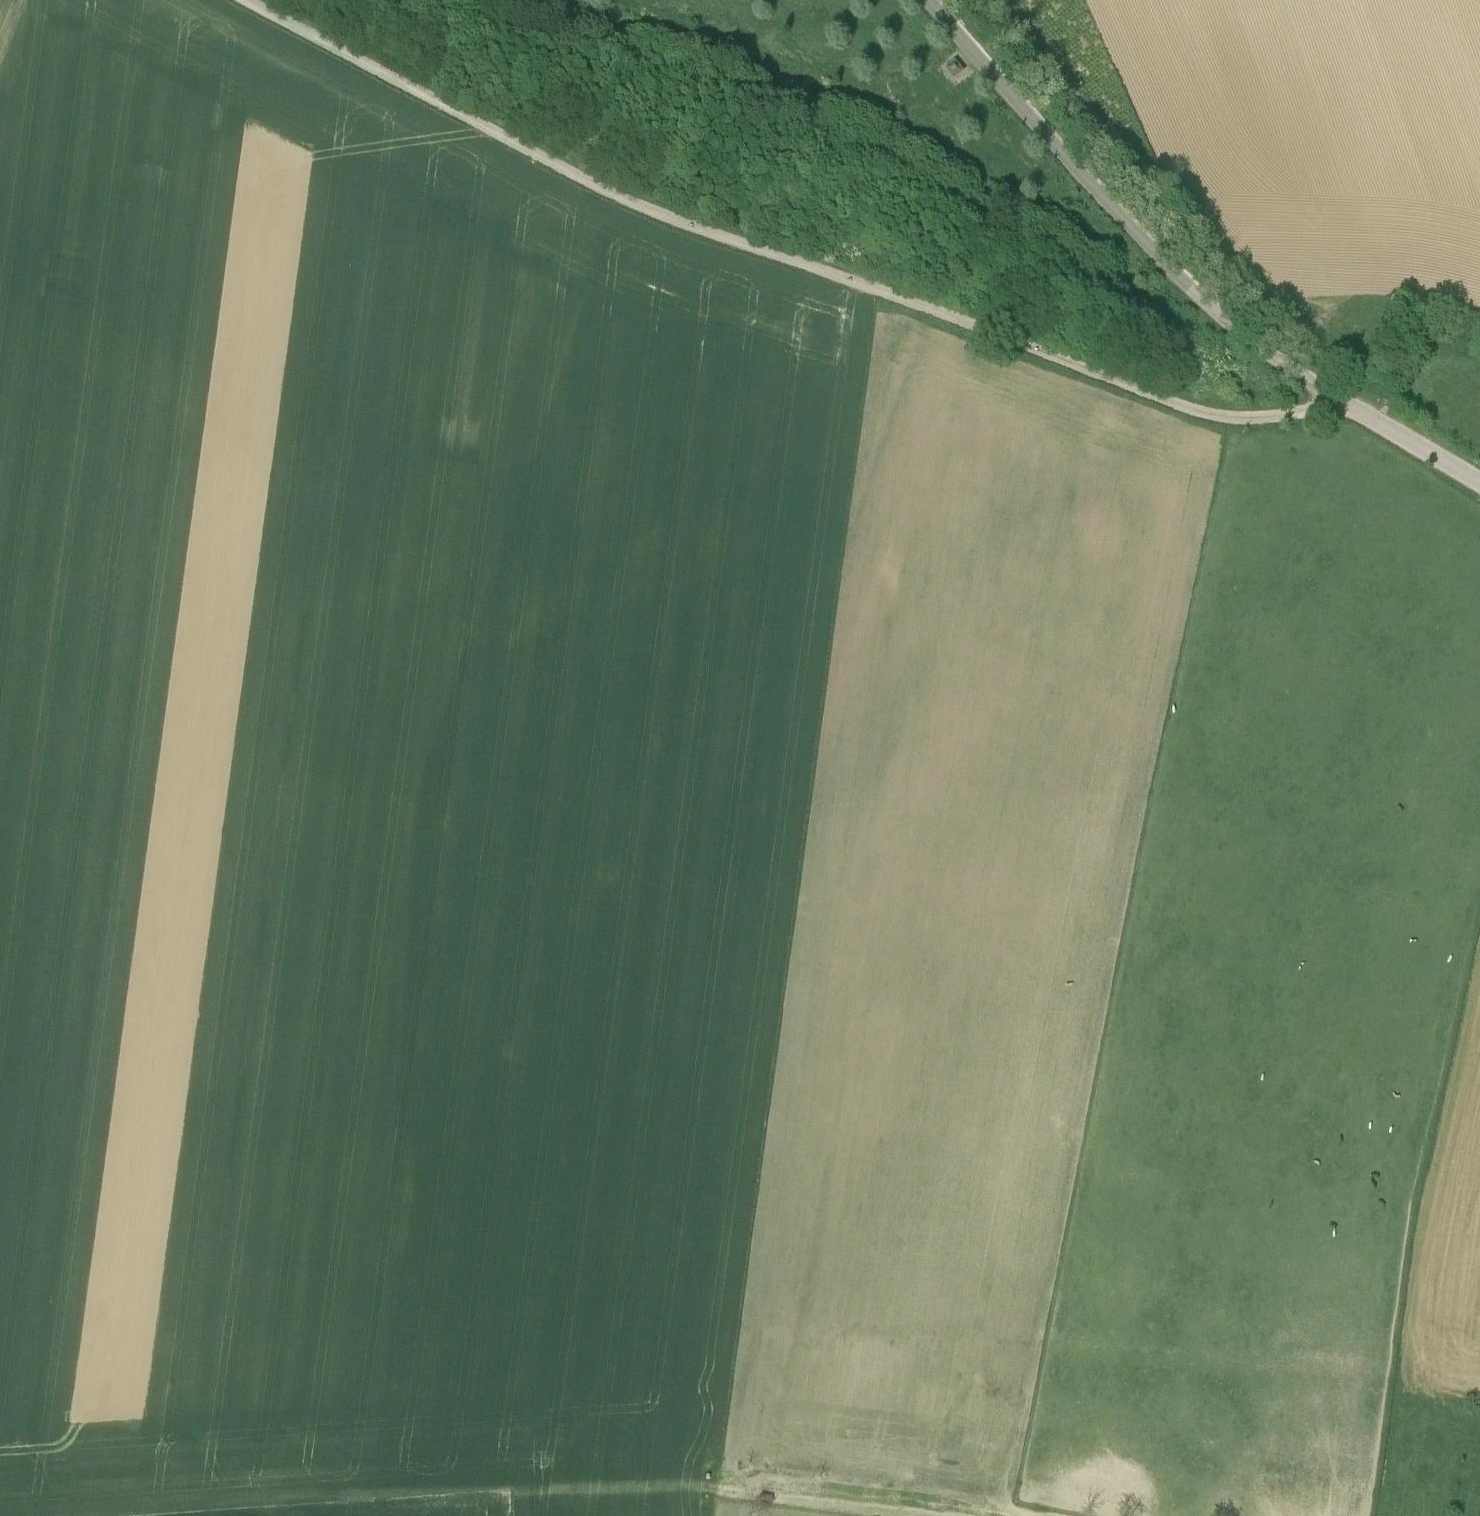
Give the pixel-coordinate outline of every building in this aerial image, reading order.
[(945,70),(954,80),(962,73),(954,63),(945,70)]
